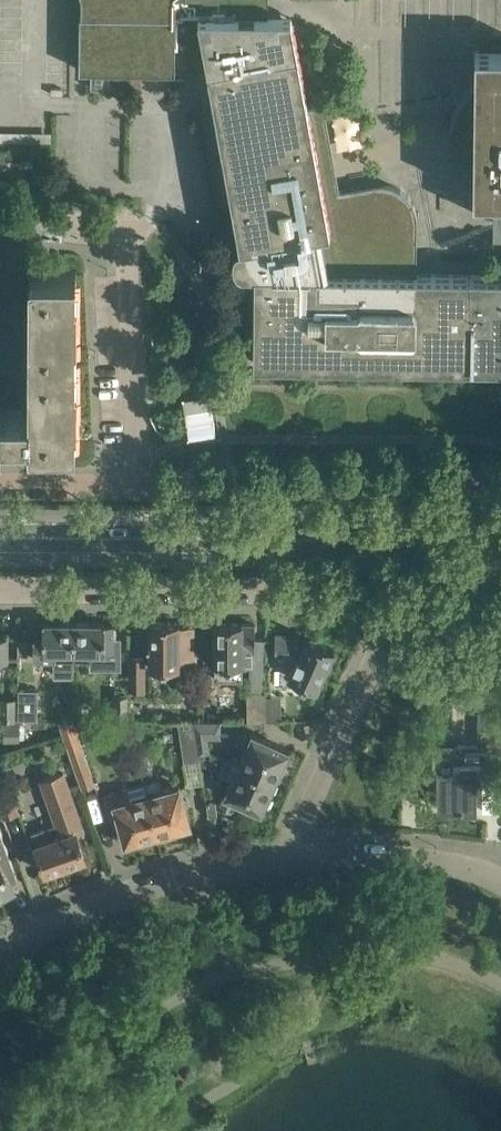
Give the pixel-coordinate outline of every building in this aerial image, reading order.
[(175,70),(175,68),(208,68),(240,245),(239,246),(238,247),(237,248),(236,249),(235,250),(235,251),(234,252),(234,253),(233,255),(233,256),(233,257),(233,259),(233,260),(233,261),(234,262),(234,264),(235,265),(235,266),(236,267),(237,268),(238,269),(239,270),(240,270),(241,271),(242,272),(244,272),(255,272),(253,362),(500,365),(500,273),(441,273),(436,272),(416,272),(417,219),(416,210),(413,201),(407,194),(400,188),(392,184),(391,184),(385,183),(383,182),(374,183),(339,189),(324,103),(307,106),(297,52),(292,23),(291,16),(268,16),(268,11),(268,0),(81,0),(81,14),(80,14),(79,69),(91,69),(91,86),(142,87),(142,70),(175,70)] [(475,48),(474,81),(465,92),(458,104),(453,116),(449,130),(449,141),(450,145),(451,148),(452,151),(454,154),(457,156),(460,158),(463,160),(466,161),(470,161),(473,161),(473,194),(493,195),(493,194),(500,194),(500,49),(475,48)] [(493,221),(500,222),(500,194),(493,194),(493,195),(493,221)] [(76,442),(76,269),(29,269),(29,408),(2,408),(2,430),(29,430),(29,442),(76,442)] [(73,674),(74,658),(74,621),(43,621),(42,635),(33,635),(33,658),(55,658),(54,674),(73,674)] [(74,621),(74,658),(89,658),(89,664),(120,664),(120,637),(114,637),(114,635),(114,624),(105,624),(105,621),(74,621)] [(179,621),(149,621),(149,667),(177,667),(177,674),(193,674),(193,625),(179,625),(179,621)] [(242,622),(215,622),(215,678),(241,678),(241,664),(248,664),(248,689),(263,689),(263,638),(255,638),(255,623),(242,623),(242,622)] [(334,648),(306,636),(304,639),(291,633),(275,633),(275,661),(287,661),(294,664),(288,676),(316,688),(334,648)] [(18,639),(18,654),(28,654),(28,640),(18,639)] [(129,656),(129,690),(144,690),(144,656),(129,656)] [(37,690),(18,689),(18,719),(37,719),(37,690)] [(263,720),(263,689),(245,689),(245,720),(263,720)] [(127,720),(127,695),(113,695),(113,720),(127,720)] [(0,698),(0,719),(13,719),(16,719),(16,698),(13,698),(0,698)] [(500,778),(500,710),(477,710),(477,744),(434,744),(434,743),(432,743),(432,774),(434,774),(434,773),(436,773),(436,789),(442,789),(442,805),(436,805),(436,807),(459,807),(459,811),(476,811),(476,778),(480,778),(500,778)] [(196,760),(189,720),(175,722),(182,762),(196,760)] [(203,720),(195,720),(197,737),(207,736),(221,736),(221,720),(208,720),(203,720)] [(63,721),(58,721),(64,740),(65,744),(73,764),(82,789),(95,784),(86,759),(79,739),(73,721),(63,721)] [(14,722),(3,722),(3,724),(3,741),(14,741),(20,741),(20,722),(14,722)] [(286,764),(283,762),(289,749),(252,732),(252,733),(237,733),(237,746),(246,746),(238,764),(275,780),(276,779),(278,779),(286,764)] [(207,736),(197,737),(199,752),(209,751),(207,736)] [(136,754),(141,772),(151,769),(146,752),(136,754)] [(141,772),(136,754),(127,757),(131,775),(141,772)] [(224,757),(217,772),(231,779),(219,806),(231,811),(236,800),(261,811),(275,780),(238,764),(224,757)] [(44,828),(31,832),(35,844),(45,872),(69,863),(70,866),(81,862),(80,859),(86,857),(76,830),(83,828),(63,772),(41,780),(56,823),(44,828)] [(158,836),(146,794),(147,794),(144,783),(104,794),(110,817),(118,815),(125,841),(139,837),(140,841),(158,836)] [(3,816),(17,811),(9,785),(0,787),(0,808),(3,816)] [(146,794),(158,836),(176,831),(175,827),(189,824),(179,785),(147,794),(146,794)] [(3,896),(2,894),(15,886),(1,862),(5,860),(1,854),(7,851),(0,829),(0,898),(3,896)]
